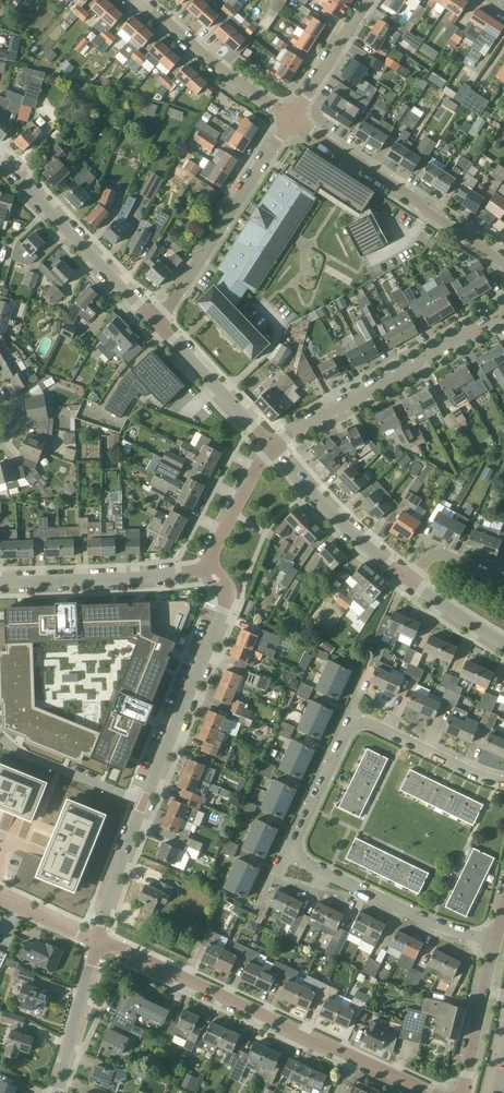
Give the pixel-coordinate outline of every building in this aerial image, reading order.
[(78,4),(80,6),(74,12),(79,17),(85,10),(82,7),(89,0),(81,0),(78,4)] [(92,8),(103,17),(113,6),(106,0),(99,0),(92,8)] [(213,2),(211,0),(196,0),(189,8),(199,18),(213,2)] [(279,14),(288,0),(275,0),(270,8),(279,14)] [(332,0),(318,0),(323,3),(324,1),(328,4),(325,10),(340,19),(347,9),(332,0)] [(347,9),(352,0),(332,0),(347,9)] [(389,7),(398,13),(407,0),(393,0),(389,7)] [(446,8),(451,0),(432,0),(429,5),(434,9),(438,2),(446,8)] [(446,8),(454,13),(450,19),(455,23),(468,2),(465,0),(451,0),(446,8)] [(239,1),(233,7),(238,12),(244,5),(239,1)] [(222,9),(213,2),(199,18),(210,27),(222,13),(225,16),(233,8),(228,3),(222,9)] [(418,24),(427,10),(419,5),(405,27),(411,31),(416,23),(418,24)] [(113,6),(103,17),(98,22),(95,26),(102,33),(101,34),(99,33),(91,43),(98,50),(106,40),(112,34),(108,30),(112,26),(113,27),(123,16),(113,6)] [(233,8),(225,16),(228,18),(215,32),(226,42),(236,31),(241,26),(232,18),(238,12),(233,8)] [(268,31),(279,14),(270,8),(259,25),(268,31)] [(462,34),(464,36),(475,43),(479,36),(484,29),(492,17),(478,8),(470,20),(471,21),(464,31),(462,34)] [(88,13),(85,10),(79,17),(84,21),(90,15),(88,13)] [(305,31),(317,39),(326,25),(314,17),(314,18),(309,15),(304,21),(309,24),(305,31)] [(24,27),(25,26),(28,22),(21,16),(16,21),(24,27)] [(123,28),(133,37),(143,26),(133,17),(123,28)] [(479,36),(475,43),(466,56),(477,63),(482,54),(479,52),(485,44),(491,48),(497,38),(498,38),(503,29),(503,26),(492,17),(484,29),(479,36)] [(373,31),(385,39),(390,32),(398,38),(401,33),(393,28),(393,27),(381,19),(373,31)] [(245,31),(250,36),(258,28),(252,23),(245,31)] [(450,41),(459,28),(451,23),(442,36),(450,41)] [(143,26),(133,37),(116,57),(124,64),(129,68),(136,59),(142,53),(139,51),(143,46),(144,47),(154,36),(143,26)] [(317,39),(305,31),(298,26),(294,33),(296,34),(292,41),(297,44),(296,45),(308,53),(317,39)] [(464,31),(459,28),(450,41),(449,44),(455,49),(464,36),(462,34),(464,31)] [(423,41),(407,30),(403,37),(414,44),(413,45),(418,49),(423,41)] [(246,40),(236,31),(226,42),(237,51),(246,40)] [(381,46),(385,39),(373,31),(365,43),(378,51),(386,56),(389,51),(381,46)] [(112,34),(106,40),(110,44),(112,45),(118,39),(112,34)] [(11,36),(10,43),(19,45),(21,38),(11,36)] [(85,37),(75,48),(80,52),(90,41),(85,37)] [(102,53),(110,44),(106,40),(98,50),(102,53)] [(285,51),(288,45),(281,40),(277,46),(285,51)] [(150,52),(152,54),(148,59),(156,66),(160,61),(170,50),(160,41),(150,52)] [(170,50),(160,61),(171,71),(181,60),(170,50)] [(56,57),(50,51),(44,57),(51,63),(56,57)] [(283,64),(296,72),(303,60),(291,52),(283,64)] [(148,59),(142,53),(136,59),(142,65),(148,59)] [(384,63),(371,54),(366,63),(380,72),(380,71),(385,63),(384,63)] [(384,63),(385,63),(389,66),(397,72),(397,71),(401,65),(388,57),(384,63)] [(136,73),(142,65),(136,59),(129,68),(136,73)] [(355,91),(361,96),(370,83),(362,78),(368,68),(355,60),(343,77),(358,87),(355,91)] [(385,63),(380,71),(384,73),(389,66),(385,63)] [(72,71),(64,64),(59,70),(67,77),(72,71)] [(296,72),(283,64),(278,72),(270,67),(266,72),(275,77),(276,76),(288,84),(296,72)] [(170,78),(164,85),(160,89),(165,94),(169,89),(175,83),(183,90),(187,85),(197,74),(187,65),(177,76),(178,77),(173,82),(170,78)] [(30,77),(33,69),(24,67),(22,74),(30,77)] [(45,73),(33,69),(30,77),(24,96),(22,105),(33,107),(36,108),(45,73)] [(87,77),(81,71),(77,76),(83,81),(87,77)] [(164,85),(170,78),(165,74),(159,80),(164,85)] [(208,84),(197,74),(187,85),(198,95),(204,88),(211,95),(215,90),(208,84)] [(112,80),(106,77),(103,84),(111,88),(113,83),(111,82),(112,80)] [(442,78),(437,86),(442,88),(447,81),(442,78)] [(423,80),(417,79),(414,84),(424,90),(428,84),(428,83),(424,80),(423,80)] [(155,85),(160,89),(164,85),(159,80),(155,85)] [(340,82),(322,110),(349,127),(355,117),(359,111),(363,113),(371,102),(361,96),(355,91),(340,82)] [(471,89),(472,87),(465,83),(455,97),(462,102),(471,89)] [(446,86),(442,92),(448,95),(452,90),(446,86)] [(8,134),(12,137),(16,127),(14,127),(15,126),(14,124),(17,113),(20,114),(22,105),(24,96),(8,89),(7,99),(11,100),(8,109),(0,119),(0,140),(2,142),(8,134)] [(471,89),(462,102),(461,103),(480,116),(489,101),(471,89)] [(7,99),(0,96),(0,119),(8,109),(11,100),(7,99)] [(143,100),(139,110),(152,115),(156,105),(143,100)] [(458,105),(452,101),(448,107),(454,111),(455,112),(459,105),(458,105)] [(221,108),(213,103),(209,109),(217,114),(221,108)] [(395,119),(402,123),(410,111),(411,109),(405,104),(395,119)] [(20,114),(18,119),(29,122),(33,107),(22,105),(20,114)] [(175,117),(177,110),(170,108),(168,114),(175,117)] [(212,114),(206,111),(201,119),(206,123),(212,114)] [(420,118),(410,111),(402,123),(413,130),(420,118)] [(503,116),(495,111),(490,119),(499,124),(503,116)] [(367,143),(376,129),(381,122),(373,117),(374,115),(369,112),(354,135),(367,143)] [(238,131),(251,140),(260,127),(252,123),(253,121),(240,113),(237,118),(243,122),(238,131)] [(473,126),(479,130),(480,131),(486,121),(479,116),(473,126)] [(39,128),(32,120),(25,127),(27,130),(15,142),(24,152),(38,139),(43,132),(39,127),(39,128)] [(390,125),(382,120),(381,122),(376,129),(367,143),(380,151),(395,128),(390,125)] [(118,133),(121,126),(115,124),(112,131),(118,133)] [(251,140),(238,131),(230,126),(221,138),(243,153),(251,140)] [(403,147),(412,134),(404,129),(387,156),(400,164),(409,150),(403,147)] [(217,142),(200,130),(194,139),(211,150),(217,142)] [(409,150),(400,164),(413,172),(423,157),(427,160),(437,143),(426,135),(414,154),(409,150)] [(68,156),(58,145),(47,154),(53,160),(46,167),(49,169),(44,174),(56,186),(71,172),(64,166),(68,162),(65,159),(68,156)] [(212,162),(230,174),(238,160),(227,152),(226,153),(221,149),(212,162)] [(234,307),(247,287),(255,292),(258,287),(259,287),(259,286),(262,281),(263,280),(266,275),(266,276),(267,275),(266,274),(269,270),(270,270),(270,269),(273,265),(274,264),(273,263),(276,259),(277,259),(277,258),(280,254),(281,253),(280,253),(283,248),(284,248),(284,247),(287,242),(288,243),(288,242),(288,241),(290,237),(291,237),(292,236),(291,236),(292,235),(294,231),(295,232),(295,231),(295,230),(298,226),(299,225),(298,225),(301,220),(302,221),(302,220),(302,219),(305,215),(306,214),(305,214),(308,209),(309,210),(309,209),(309,208),(316,198),(313,196),(315,194),(315,193),(319,188),(361,215),(375,193),(366,187),(364,191),(353,185),(356,180),(339,169),(336,174),(325,167),(328,162),(312,151),(309,156),(303,152),(297,161),(293,158),(283,174),(284,174),(283,176),(280,174),(277,180),(277,179),(276,180),(276,181),(273,185),(272,186),(273,186),(270,191),(269,190),(269,191),(269,192),(266,196),(265,197),(266,197),(263,202),(262,201),(262,202),(262,203),(259,207),(258,209),(255,212),(252,217),(251,219),(248,224),(247,225),(248,225),(245,229),(244,229),(244,230),(241,235),(240,236),(238,240),(237,240),(236,241),(237,241),(234,246),(233,247),(230,251),(229,252),(230,252),(227,257),(226,256),(226,258),(223,262),(222,263),(223,263),(219,269),(226,274),(217,289),(215,287),(198,303),(252,360),(269,344),(234,307)] [(443,171),(433,186),(446,194),(455,180),(460,183),(468,173),(474,163),(462,156),(450,175),(443,171)] [(420,177),(433,186),(443,171),(447,166),(434,157),(420,177)] [(184,169),(195,177),(202,167),(190,160),(184,169)] [(230,174),(212,162),(210,161),(201,174),(209,179),(209,180),(221,187),(230,174)] [(498,165),(490,176),(502,183),(503,181),(503,180),(503,168),(498,165)] [(91,198),(84,190),(97,178),(87,168),(77,177),(82,183),(66,198),(78,210),(91,198)] [(165,179),(152,172),(141,194),(153,201),(165,179)] [(475,178),(468,173),(460,183),(463,185),(457,194),(466,199),(463,205),(476,213),(485,199),(469,188),(475,178)] [(179,175),(170,174),(169,181),(178,182),(179,175)] [(220,192),(209,185),(203,194),(214,201),(220,192)] [(118,192),(106,188),(100,203),(86,219),(98,229),(111,214),(110,213),(118,192)] [(1,219),(8,221),(15,196),(0,192),(0,221),(1,219)] [(496,192),(486,208),(497,216),(501,219),(503,215),(503,198),(496,192)] [(136,199),(130,196),(126,205),(124,204),(116,221),(104,234),(114,244),(127,231),(122,227),(136,199)] [(497,216),(486,208),(480,218),(490,225),(497,216)] [(151,228),(149,231),(144,229),(142,233),(137,231),(129,246),(133,248),(131,251),(140,256),(154,229),(161,233),(170,216),(161,211),(151,228)] [(385,245),(369,215),(350,225),(353,231),(349,233),(358,251),(363,249),(366,255),(385,245)] [(17,243),(13,259),(30,264),(38,257),(35,253),(46,243),(35,232),(24,243),(20,240),(17,243)] [(428,247),(436,252),(442,243),(434,238),(428,247)] [(445,250),(450,243),(446,239),(440,246),(445,250)] [(166,266),(160,260),(157,258),(164,246),(156,241),(145,261),(153,268),(147,275),(159,286),(184,260),(176,253),(168,261),(169,262),(166,266)] [(65,295),(58,288),(63,284),(63,285),(75,274),(69,268),(70,267),(65,261),(64,263),(63,261),(47,277),(55,285),(46,293),(55,303),(65,295)] [(466,276),(478,296),(492,287),(482,270),(484,268),(480,261),(470,267),(473,272),(466,276)] [(449,269),(439,275),(446,284),(455,279),(449,269)] [(29,271),(24,284),(34,287),(38,274),(29,271)] [(478,296),(466,276),(459,281),(459,279),(452,283),(457,292),(457,293),(464,305),(478,296)] [(77,328),(73,326),(79,315),(87,323),(100,310),(93,303),(100,296),(90,286),(76,301),(61,334),(72,339),(77,328)] [(401,310),(410,305),(409,303),(402,289),(393,294),(401,310)] [(440,300),(434,304),(443,318),(455,310),(447,296),(446,297),(441,289),(436,293),(440,300)] [(354,291),(347,294),(350,299),(356,296),(354,291)] [(410,305),(411,306),(416,303),(423,314),(430,326),(443,318),(434,304),(427,293),(421,297),(409,303),(410,305)] [(10,318),(14,304),(16,305),(17,300),(0,295),(0,315),(10,318)] [(366,295),(358,300),(363,309),(371,304),(366,295)] [(336,299),(340,309),(348,306),(344,296),(336,299)] [(384,336),(390,348),(405,341),(393,319),(386,323),(382,325),(371,304),(363,309),(365,313),(373,327),(378,324),(384,336)] [(327,314),(324,307),(321,308),(317,310),(320,318),(327,314)] [(412,320),(407,311),(403,313),(393,319),(405,341),(419,333),(412,320)] [(103,353),(103,352),(129,327),(114,312),(98,338),(101,342),(97,347),(103,353)] [(316,312),(308,316),(311,321),(319,318),(316,312)] [(353,335),(355,338),(367,361),(380,354),(373,339),(378,337),(373,327),(365,313),(355,319),(362,331),(353,335)] [(0,315),(0,332),(4,333),(5,333),(8,323),(15,325),(16,320),(10,318),(0,315)] [(129,327),(103,352),(109,359),(116,352),(121,358),(123,357),(128,363),(143,349),(136,341),(139,338),(129,327)] [(334,343),(336,348),(340,355),(345,352),(354,368),(367,361),(355,338),(342,345),(339,340),(334,343)] [(502,344),(489,352),(503,376),(503,366),(502,363),(503,362),(503,347),(502,344)] [(6,346),(0,349),(0,367),(20,355),(17,351),(12,354),(7,345),(6,346)] [(272,362),(282,368),(293,351),(282,345),(272,362)] [(340,355),(336,348),(328,353),(331,359),(319,366),(327,380),(335,376),(336,378),(349,371),(340,355)] [(185,386),(152,351),(125,377),(105,409),(120,418),(131,401),(140,392),(144,397),(150,391),(150,392),(151,391),(155,396),(155,397),(156,397),(165,406),(185,386)] [(303,351),(297,371),(304,384),(317,377),(303,351)] [(503,384),(503,376),(489,352),(476,360),(480,365),(475,368),(481,378),(488,390),(489,391),(495,388),(486,374),(493,370),(502,386),(503,384)] [(0,367),(0,368),(7,380),(11,378),(22,372),(22,371),(17,363),(22,360),(20,355),(0,367)] [(29,358),(23,361),(27,368),(33,364),(29,358)] [(74,378),(79,370),(84,362),(80,359),(75,367),(70,376),(74,378)] [(488,390),(481,378),(476,381),(474,378),(467,366),(453,374),(465,393),(471,389),(476,397),(488,390)] [(25,369),(22,371),(22,372),(11,378),(19,391),(33,383),(33,382),(39,379),(36,375),(30,378),(25,369)] [(255,403),(264,412),(295,383),(286,373),(255,403)] [(468,398),(465,393),(453,374),(439,383),(446,395),(447,395),(454,407),(468,398)] [(299,386),(295,383),(264,412),(273,422),(297,399),(291,393),(299,386)] [(429,388),(415,396),(427,419),(441,412),(429,388)] [(90,394),(88,398),(96,402),(98,398),(97,394),(94,392),(90,394)] [(26,399),(28,410),(47,407),(45,394),(33,397),(34,398),(26,399)] [(414,426),(427,419),(415,396),(402,402),(414,426)] [(38,421),(49,419),(47,407),(28,410),(30,421),(38,420),(38,421)] [(415,439),(413,434),(409,428),(404,431),(400,423),(392,408),(377,416),(385,431),(393,427),(404,446),(410,442),(410,441),(415,439)] [(452,413),(459,425),(467,420),(460,408),(452,413)] [(451,430),(459,425),(452,413),(444,418),(451,430)] [(38,421),(37,428),(49,429),(49,422),(49,419),(38,421)] [(340,435),(349,452),(365,443),(357,427),(351,430),(350,427),(344,430),(345,433),(340,435)] [(37,428),(37,435),(48,439),(48,436),(49,429),(37,428)] [(413,434),(415,439),(418,445),(426,441),(420,430),(413,434)] [(25,444),(43,451),(48,439),(37,435),(36,436),(29,433),(25,444)] [(75,433),(67,433),(67,444),(75,444),(75,433)] [(110,433),(110,446),(119,446),(120,433),(110,433)] [(196,448),(184,441),(181,447),(189,451),(216,465),(222,453),(209,446),(212,439),(203,434),(196,448)] [(339,457),(342,454),(343,455),(349,452),(340,435),(332,440),(330,437),(326,441),(324,439),(319,443),(334,458),(337,455),(339,457)] [(134,445),(124,440),(121,445),(125,447),(123,452),(129,455),(134,445)] [(334,475),(337,472),(336,471),(341,466),(334,458),(319,443),(313,449),(313,450),(311,452),(330,471),(334,475)] [(28,457),(27,459),(38,463),(43,451),(25,444),(21,454),(28,457)] [(376,445),(372,449),(378,455),(382,451),(376,445)] [(77,451),(66,449),(64,458),(74,461),(77,451)] [(403,453),(400,450),(395,455),(398,458),(403,453)] [(164,458),(182,468),(186,461),(168,451),(164,458)] [(189,451),(186,456),(198,462),(194,469),(210,477),(216,465),(189,451)] [(404,467),(411,460),(406,455),(398,462),(404,467)] [(186,484),(176,479),(182,468),(164,458),(155,475),(199,498),(205,486),(190,477),(186,484)] [(2,464),(7,483),(8,490),(19,487),(17,480),(19,480),(16,469),(15,469),(13,461),(2,464)] [(340,484),(344,489),(360,472),(357,469),(355,471),(346,461),(341,466),(336,471),(337,472),(340,476),(339,478),(343,481),(340,484)] [(417,477),(424,467),(416,461),(409,471),(417,477)] [(392,516),(389,520),(395,525),(391,531),(397,535),(400,532),(410,538),(421,522),(412,516),(422,500),(415,495),(424,483),(426,484),(436,469),(428,464),(408,491),(399,505),(392,516)] [(494,470),(486,466),(481,478),(488,482),(494,470)] [(42,477),(36,470),(31,474),(37,481),(42,477)] [(364,476),(360,472),(344,489),(348,493),(351,490),(355,494),(358,491),(362,495),(373,485),(368,480),(366,482),(361,478),(364,476)] [(37,481),(31,474),(25,479),(32,486),(37,481)] [(445,484),(449,479),(441,474),(438,479),(445,484)] [(155,475),(152,481),(180,496),(177,502),(193,510),(199,498),(155,475)] [(71,483),(63,488),(69,496),(77,491),(71,483)] [(373,485),(362,495),(366,499),(363,502),(367,507),(364,509),(368,514),(385,497),(388,494),(380,485),(376,489),(373,485)] [(150,492),(161,498),(164,500),(167,494),(153,486),(150,492)] [(158,505),(161,498),(150,492),(149,492),(146,499),(158,505)] [(385,497),(368,514),(373,518),(376,515),(379,519),(382,516),(388,521),(389,520),(392,516),(399,505),(388,494),(385,497)] [(436,531),(443,535),(452,519),(456,512),(449,509),(443,505),(439,503),(427,523),(431,525),(437,528),(436,531)] [(102,534),(103,555),(117,554),(116,530),(123,530),(123,506),(112,506),(113,523),(107,523),(107,534),(102,534)] [(300,534),(313,522),(299,507),(286,519),(276,532),(283,537),(289,530),(287,528),(290,524),(300,534)] [(158,511),(155,516),(182,530),(189,518),(173,510),(170,517),(158,511)] [(456,512),(452,519),(443,535),(450,540),(452,536),(458,540),(465,527),(465,526),(469,519),(456,512)] [(176,542),(182,530),(155,516),(152,521),(164,527),(160,534),(164,536),(159,546),(169,551),(174,541),(176,542)] [(51,533),(49,528),(49,517),(39,517),(40,528),(40,540),(46,540),(46,556),(61,556),(60,533),(51,533)] [(80,518),(81,527),(81,530),(88,530),(89,534),(88,534),(88,539),(89,555),(103,555),(102,534),(102,525),(89,525),(89,518),(80,518)] [(313,522),(300,534),(293,544),(287,554),(285,558),(278,568),(287,574),(281,583),(288,587),(298,571),(292,567),(294,563),(292,562),(297,556),(307,540),(311,544),(323,533),(313,522)] [(473,550),(481,553),(490,528),(478,523),(477,523),(474,531),(473,530),(468,544),(475,547),(473,550)] [(60,528),(60,533),(61,556),(75,556),(75,540),(81,540),(81,530),(81,527),(60,528)] [(28,541),(18,542),(18,557),(35,557),(34,540),(40,540),(40,528),(34,528),(34,532),(28,532),(28,541)] [(126,540),(140,539),(140,528),(126,529),(126,540)] [(481,553),(489,556),(491,552),(497,555),(502,541),(501,541),(503,533),(490,528),(481,553)] [(18,557),(18,542),(17,529),(7,530),(7,533),(1,533),(2,558),(18,557)] [(140,539),(126,540),(127,554),(141,554),(140,539)] [(287,554),(293,544),(286,539),(280,549),(287,554)] [(346,557),(332,542),(319,554),(309,571),(316,576),(325,560),(331,567),(323,580),(329,583),(336,571),(333,568),(346,557)] [(352,577),(358,582),(359,582),(366,588),(371,581),(372,582),(378,575),(364,563),(352,577)] [(389,584),(378,575),(372,582),(371,581),(366,588),(359,582),(358,582),(348,594),(366,610),(389,584)] [(304,584),(295,579),(283,598),(292,603),(304,584)] [(336,601),(347,610),(354,601),(342,593),(336,601)] [(0,629),(6,629),(7,651),(4,651),(0,651),(0,704),(3,704),(3,729),(25,738),(24,741),(65,757),(81,764),(83,758),(84,755),(105,763),(102,768),(109,771),(111,766),(113,767),(125,771),(131,756),(144,724),(146,725),(154,705),(152,704),(152,703),(152,704),(165,672),(171,656),(169,655),(171,651),(173,652),(190,610),(190,609),(190,608),(191,608),(191,607),(190,606),(190,605),(190,604),(189,604),(189,603),(188,603),(188,602),(187,602),(186,602),(186,601),(185,601),(184,601),(134,603),(134,606),(129,606),(129,603),(112,604),(78,605),(78,602),(56,603),(56,606),(22,607),(5,607),(6,620),(6,622),(0,622),(0,629)] [(395,644),(401,633),(408,617),(394,611),(392,617),(386,614),(373,643),(379,645),(384,634),(392,637),(390,642),(395,644)] [(421,623),(408,617),(401,633),(414,639),(421,623)] [(237,643),(263,654),(270,656),(272,650),(261,646),(263,640),(263,638),(258,636),(259,636),(250,632),(243,629),(237,643)] [(438,657),(445,641),(432,635),(424,651),(438,657)] [(310,646),(316,649),(317,648),(319,642),(312,640),(310,646)] [(321,646),(326,650),(330,644),(325,640),(321,646)] [(458,647),(445,641),(438,657),(451,663),(458,647)] [(263,654),(237,643),(232,657),(254,666),(257,658),(261,659),(263,654)] [(384,688),(391,673),(394,667),(380,661),(386,649),(379,645),(370,665),(377,668),(370,682),(384,688)] [(404,661),(410,664),(416,651),(409,648),(404,661)] [(314,656),(327,661),(329,654),(316,649),(314,656)] [(416,651),(410,664),(417,667),(423,654),(416,651)] [(323,675),(334,680),(345,685),(352,670),(330,660),(323,675)] [(474,682),(481,667),(468,661),(461,676),(474,682)] [(412,680),(417,667),(410,664),(405,676),(412,680)] [(425,670),(417,667),(412,680),(419,683),(425,670)] [(494,673),(481,667),(474,682),(487,688),(494,673)] [(221,684),(236,690),(241,692),(244,684),(256,688),(257,687),(267,691),(272,681),(248,671),(245,677),(227,670),(221,684)] [(391,673),(384,688),(398,694),(404,679),(391,673)] [(441,685),(448,688),(453,676),(446,673),(441,685)] [(338,699),(345,685),(334,680),(323,675),(317,689),(338,699)] [(453,676),(448,688),(455,691),(460,679),(453,676)] [(301,682),(299,688),(311,694),(314,687),(301,682)] [(233,698),(236,690),(221,684),(215,698),(234,705),(231,711),(234,712),(249,718),(252,711),(245,707),(246,703),(233,698)] [(308,700),(311,694),(299,688),(296,694),(308,700)] [(455,691),(448,688),(443,699),(442,701),(443,701),(449,704),(455,691)] [(296,693),(290,690),(285,702),(290,704),(296,693)] [(407,706),(421,712),(428,697),(414,691),(407,706)] [(462,694),(455,691),(449,704),(455,707),(456,707),(462,694)] [(480,706),(487,710),(494,695),(486,692),(480,706)] [(500,698),(494,695),(487,710),(493,713),(500,698)] [(435,719),(442,703),(428,697),(421,712),(435,719)] [(305,714),(316,719),(327,724),(333,710),(312,700),(305,714)] [(468,713),(456,707),(455,707),(444,730),(458,736),(465,721),(468,713)] [(227,734),(232,720),(233,719),(231,718),(210,710),(204,724),(227,734)] [(486,727),(493,713),(487,710),(480,724),(486,727)] [(232,720),(250,727),(253,720),(249,718),(234,712),(231,718),(233,719),(232,720)] [(486,727),(492,730),(493,730),(493,729),(499,715),(493,713),(486,727)] [(320,739),(327,724),(316,719),(305,714),(298,729),(320,739)] [(283,721),(280,727),(292,733),(295,727),(283,721)] [(478,727),(465,721),(458,736),(471,743),(478,727)] [(227,734),(204,724),(199,738),(206,741),(202,751),(220,758),(229,734),(227,734)] [(290,739),(292,733),(280,727),(277,734),(290,739)] [(503,740),(503,739),(491,733),(484,748),(497,754),(503,740)] [(287,754),(297,759),(308,764),(315,750),(293,740),(287,754)] [(272,748),(269,754),(275,757),(278,751),(272,748)] [(389,759),(368,748),(361,763),(382,773),(389,759)] [(280,768),(291,773),(301,778),(308,764),(297,759),(287,754),(280,768)] [(184,773),(211,784),(217,770),(190,759),(184,773)] [(265,761),(262,767),(274,773),(277,766),(265,761)] [(382,773),(361,763),(353,777),(375,788),(382,773)] [(32,820),(47,783),(0,764),(0,807),(32,820)] [(274,773),(262,767),(259,773),(271,779),(274,773)] [(400,790),(415,797),(425,776),(410,769),(400,790)] [(257,772),(253,770),(250,772),(248,776),(254,779),(257,772)] [(205,797),(211,784),(184,773),(179,787),(186,790),(183,796),(202,804),(205,805),(207,798),(205,797)] [(415,797),(430,804),(440,783),(425,776),(415,797)] [(375,788),(353,777),(346,792),(367,802),(375,788)] [(268,794),(279,799),(290,804),(296,789),(275,779),(268,794)] [(430,804),(444,811),(455,790),(440,783),(430,804)] [(247,788),(239,784),(235,792),(244,796),(247,788)] [(444,811),(459,818),(469,797),(455,790),(444,811)] [(367,802),(346,792),(339,807),(360,817),(367,802)] [(283,818),(290,804),(279,799),(268,794),(262,808),(283,818)] [(168,813),(183,819),(194,824),(202,804),(183,796),(181,802),(174,799),(168,813)] [(469,797),(459,818),(474,826),(484,804),(469,797)] [(69,800),(38,876),(75,891),(106,815),(69,800)] [(245,800),(242,806),(255,812),(257,805),(245,800)] [(252,818),(255,812),(242,806),(239,812),(252,818)] [(180,827),(183,819),(168,813),(162,827),(182,835),(179,842),(187,846),(200,851),(204,843),(189,837),(191,832),(180,827)] [(223,817),(220,823),(228,826),(230,820),(223,817)] [(250,833),(261,838),(271,843),(278,829),(257,819),(250,833)] [(243,848),(254,853),(265,858),(271,843),(261,838),(250,833),(243,848)] [(346,858),(361,865),(371,844),(356,837),(346,858)] [(224,846),(236,851),(239,845),(227,839),(224,846)] [(200,851),(187,846),(185,851),(164,842),(161,850),(160,849),(158,855),(159,856),(158,857),(175,864),(184,867),(189,856),(197,859),(200,851)] [(361,865),(375,873),(386,851),(371,844),(361,865)] [(233,858),(236,851),(224,846),(221,852),(233,858)] [(474,848),(467,862),(488,873),(495,858),(474,848)] [(375,873),(390,880),(400,858),(386,851),(375,873)] [(231,873),(242,878),(253,883),(260,868),(238,858),(231,873)] [(390,880),(405,887),(415,866),(400,858),(390,880)] [(467,862),(460,877),(481,887),(488,873),(467,862)] [(415,866),(405,887),(419,894),(429,873),(415,866)] [(225,887),(236,892),(246,897),(253,883),(242,878),(231,873),(225,887)] [(206,883),(219,888),(222,882),(209,877),(206,883)] [(460,877),(452,892),(474,902),(481,887),(460,877)] [(162,881),(158,890),(147,885),(141,899),(146,901),(145,902),(147,903),(144,909),(152,913),(158,900),(166,904),(166,902),(174,887),(162,881)] [(266,898),(257,917),(254,922),(261,925),(270,906),(283,912),(291,896),(278,890),(273,899),(267,896),(266,898)] [(474,902),(452,892),(445,906),(467,917),(474,902)] [(304,903),(291,896),(283,912),(279,920),(292,926),(287,936),(293,939),(304,917),(298,914),(304,903)] [(304,917),(293,939),(299,942),(307,925),(313,928),(313,927),(321,930),(332,908),(319,902),(311,917),(310,920),(304,917)] [(240,914),(246,917),(249,911),(247,910),(236,905),(233,911),(240,914)] [(332,908),(321,930),(333,937),(325,954),(331,957),(343,932),(337,930),(344,915),(332,908)] [(350,933),(363,939),(373,918),(360,911),(350,933)] [(254,922),(257,917),(250,913),(247,918),(254,922)] [(373,918),(363,939),(362,940),(375,947),(386,924),(373,918)] [(216,967),(224,949),(216,945),(221,935),(209,929),(202,944),(208,947),(202,961),(216,967)] [(403,952),(411,937),(398,930),(390,946),(403,952)] [(343,932),(331,957),(338,960),(349,936),(343,932)] [(286,938),(279,935),(277,942),(280,943),(284,942),(286,938)] [(323,948),(326,941),(317,937),(314,944),(323,948)] [(411,937),(403,952),(397,964),(409,971),(402,985),(409,988),(411,985),(418,971),(412,967),(424,943),(411,937)] [(27,941),(20,956),(54,972),(64,951),(53,945),(51,948),(36,941),(35,944),(27,941)] [(231,953),(224,949),(216,967),(229,973),(236,960),(242,962),(248,947),(236,942),(231,953)] [(252,942),(249,948),(256,951),(258,946),(258,945),(252,942)] [(248,947),(242,962),(247,965),(241,979),(255,985),(263,967),(255,964),(260,953),(256,951),(249,948),(248,947)] [(438,976),(448,955),(435,949),(425,970),(438,976)] [(448,955),(438,976),(437,977),(450,984),(444,995),(451,997),(458,983),(453,980),(461,962),(448,955)] [(5,964),(11,966),(13,961),(14,958),(7,956),(5,964)] [(363,972),(369,975),(376,961),(370,958),(363,972)] [(263,967),(255,985),(268,991),(275,978),(281,981),(288,966),(276,960),(271,971),(263,967)] [(376,961),(369,975),(375,978),(382,964),(376,961)] [(288,966),(281,981),(287,983),(280,997),(294,1003),(302,986),(306,979),(298,975),(300,971),(288,966)] [(387,981),(391,972),(384,969),(383,968),(379,977),(380,978),(387,981)] [(19,977),(26,980),(24,984),(17,1006),(32,1011),(34,1005),(36,1006),(38,1007),(39,1007),(44,1008),(49,992),(30,986),(32,982),(35,974),(21,970),(19,977)] [(418,971),(411,985),(417,988),(424,974),(418,971)] [(302,986),(294,1003),(308,1010),(314,996),(320,999),(327,984),(315,979),(310,989),(302,986)] [(327,984),(320,999),(326,1002),(320,1015),(333,1022),(342,1004),(334,1000),(339,990),(327,984)] [(136,1017),(137,1017),(140,1012),(164,1023),(169,1010),(143,998),(143,997),(136,994),(136,993),(130,990),(129,991),(127,990),(125,996),(123,996),(122,998),(123,999),(119,1008),(118,1008),(118,1009),(119,1009),(136,1017)] [(342,1004),(333,1022),(347,1028),(353,1015),(359,1017),(370,996),(357,990),(354,997),(349,1007),(342,1004)] [(465,1008),(452,1005),(426,998),(423,1011),(408,1007),(400,1038),(420,1043),(428,1013),(438,1015),(434,1032),(443,1034),(443,1035),(444,1035),(458,1039),(461,1028),(463,1020),(463,1019),(465,1008)] [(134,1024),(137,1017),(136,1017),(119,1009),(112,1024),(114,1025),(111,1030),(109,1029),(102,1045),(108,1048),(108,1049),(110,1050),(110,1049),(121,1054),(128,1038),(124,1036),(130,1023),(134,1024)] [(178,1025),(174,1034),(175,1034),(185,1039),(188,1040),(185,1047),(192,1051),(195,1045),(198,1038),(202,1030),(202,1029),(195,1026),(199,1016),(185,1009),(178,1025)] [(19,1032),(22,1026),(25,1018),(4,1011),(2,1019),(14,1024),(7,1045),(8,1045),(5,1055),(17,1059),(20,1049),(29,1052),(34,1037),(19,1032)] [(368,1014),(364,1012),(360,1020),(365,1022),(368,1014)] [(380,1024),(373,1020),(370,1026),(369,1026),(363,1040),(382,1049),(388,1035),(378,1030),(380,1024)] [(214,1054),(218,1045),(226,1029),(212,1022),(207,1032),(202,1030),(198,1038),(195,1045),(200,1048),(214,1054)] [(223,1062),(233,1067),(239,1054),(233,1052),(240,1035),(226,1029),(218,1045),(229,1050),(223,1062)] [(175,1034),(174,1034),(167,1031),(162,1042),(170,1046),(175,1034)] [(250,1058),(261,1063),(268,1048),(255,1042),(250,1054),(241,1050),(239,1054),(233,1067),(244,1072),(250,1058)] [(268,1048),(261,1063),(257,1071),(268,1076),(266,1081),(272,1084),(281,1064),(277,1062),(281,1054),(268,1048)] [(282,1074),(305,1085),(312,1069),(311,1068),(311,1066),(306,1064),(306,1065),(290,1058),(282,1074)] [(146,1066),(139,1063),(137,1070),(144,1073),(146,1066)] [(117,1081),(124,1083),(126,1076),(128,1071),(115,1067),(114,1072),(96,1066),(94,1072),(93,1072),(90,1080),(96,1082),(96,1083),(98,1084),(99,1084),(108,1087),(107,1089),(110,1090),(114,1091),(117,1081)] [(305,1085),(303,1089),(311,1092),(328,1092),(332,1084),(325,1080),(327,1075),(312,1069),(305,1085)] [(18,1086),(12,1083),(14,1079),(0,1071),(0,1092),(15,1092),(18,1086)] [(188,1073),(182,1086),(193,1092),(199,1079),(188,1073)] [(356,1079),(350,1092),(386,1092),(356,1079)]
